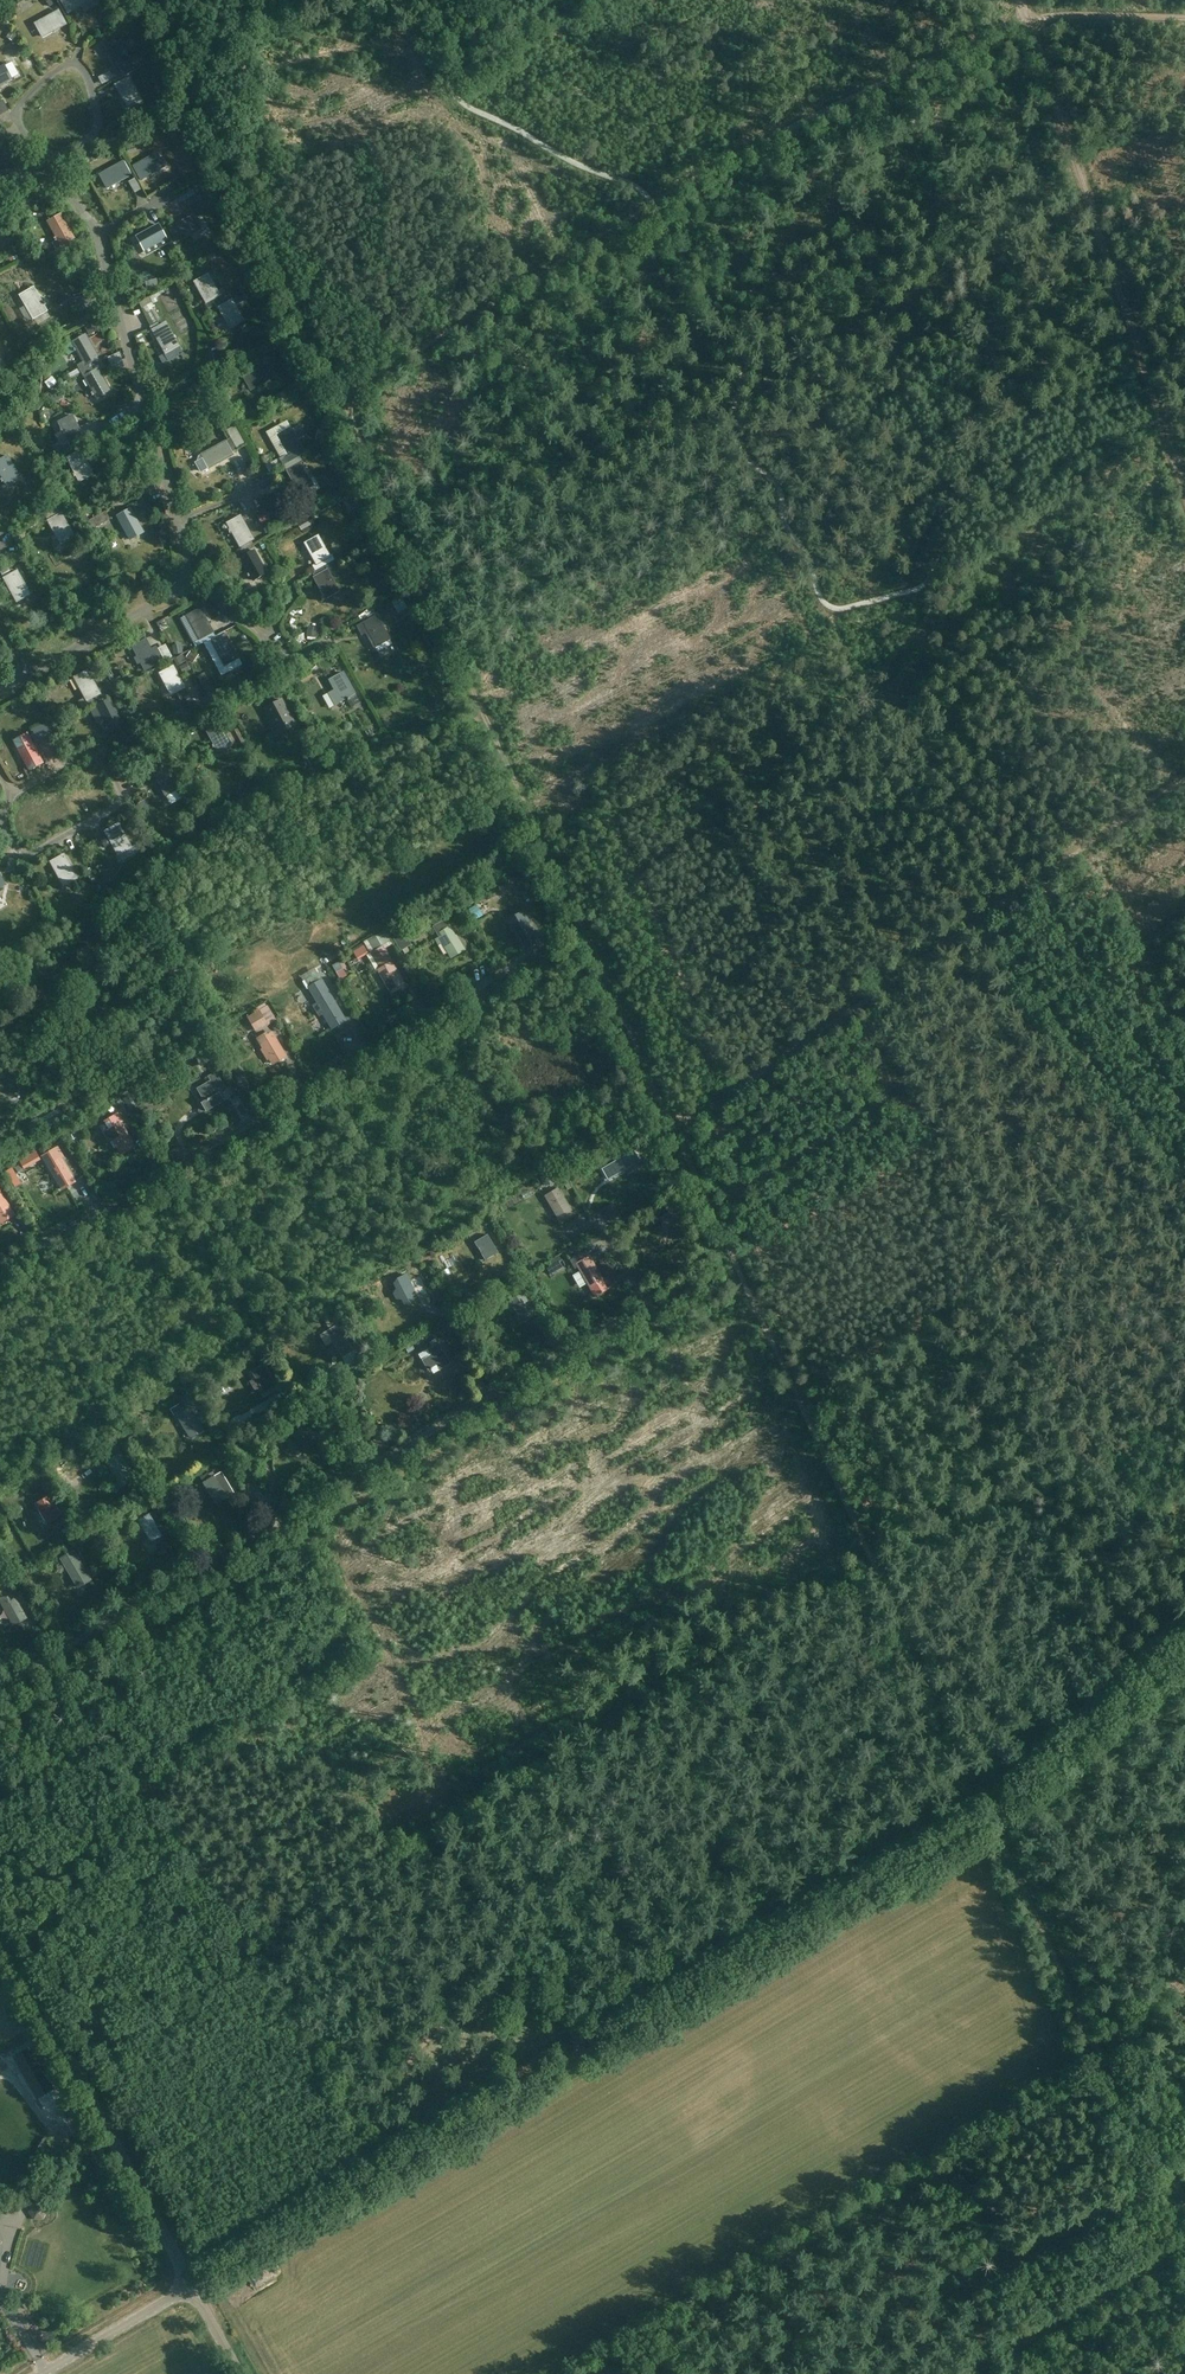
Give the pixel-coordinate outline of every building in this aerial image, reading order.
[(91,1),(90,0),(63,0),(61,1),(68,14),(91,1)] [(43,38),(65,25),(58,13),(36,25),(43,38)] [(120,75),(133,68),(120,45),(107,52),(120,75)] [(11,80),(4,67),(0,70),(0,86),(11,80)] [(106,81),(108,87),(119,84),(116,77),(106,81)] [(129,109),(142,102),(129,79),(116,87),(129,109)] [(0,109),(7,115),(12,110),(6,103),(0,109)] [(96,152),(89,157),(97,168),(103,163),(96,152)] [(141,180),(163,167),(156,155),(134,167),(141,180)] [(107,189),(130,176),(123,163),(100,176),(107,189)] [(140,182),(135,185),(140,194),(145,190),(140,182)] [(125,186),(113,191),(115,197),(127,192),(125,186)] [(61,246),(74,239),(61,216),(48,223),(56,238),(54,239),(55,242),(58,241),(61,246)] [(177,242),(200,229),(193,217),(170,229),(177,242)] [(144,251),(166,238),(159,226),(136,238),(144,251)] [(216,304),(224,299),(221,294),(219,295),(214,285),(208,275),(204,277),(200,279),(201,281),(201,282),(199,284),(196,285),(201,294),(206,303),(209,302),(211,300),(214,305),(216,304)] [(44,307),(47,305),(45,302),(43,304),(34,289),(21,296),(34,319),(47,312),(44,307)] [(82,313),(93,311),(91,297),(79,299),(82,313)] [(227,304),(224,299),(216,304),(222,315),(229,326),(231,325),(234,323),(235,326),(240,324),(244,321),(238,311),(232,300),(229,302),(227,304)] [(150,310),(157,325),(163,323),(156,307),(150,310)] [(166,353),(178,346),(166,324),(153,331),(166,353)] [(102,363),(86,336),(73,343),(76,348),(74,349),(75,352),(78,351),(84,362),(78,365),(83,373),(101,363),(102,363)] [(104,368),(101,363),(83,373),(83,374),(93,392),(91,393),(93,396),(95,395),(98,400),(111,392),(99,371),(104,368)] [(251,391),(274,378),(267,365),(244,378),(251,391)] [(50,379),(45,382),(49,388),(54,385),(50,379)] [(71,447),(85,440),(73,416),(59,423),(62,429),(60,430),(61,433),(63,432),(71,447)] [(240,428),(232,431),(241,450),(249,446),(240,428)] [(302,455),(305,453),(303,449),(297,439),(291,429),(284,433),(278,436),(283,446),(289,456),(285,458),(281,460),(284,466),(294,460),(299,457),(302,455)] [(231,439),(198,457),(197,461),(203,472),(233,455),(232,453),(237,450),(231,439)] [(79,482),(93,475),(81,452),(68,459),(75,474),(73,475),(74,478),(77,477),(79,482)] [(21,480),(8,457),(0,461),(0,473),(4,479),(1,481),(2,483),(5,481),(8,487),(21,480)] [(300,463),(302,462),(299,457),(294,460),(284,466),(287,470),(292,480),(298,490),(304,486),(311,483),(305,473),(300,463)] [(322,459),(316,462),(321,472),(327,470),(322,459)] [(130,540),(143,533),(131,510),(118,517),(130,540)] [(61,545),(75,537),(62,514),(49,522),(57,537),(55,538),(56,541),(59,539),(61,545)] [(270,514),(260,517),(264,530),(273,527),(270,514)] [(240,548),(253,540),(240,517),(227,524),(230,529),(228,531),(229,534),(231,532),(240,548)] [(316,565),(330,558),(318,537),(304,544),(316,565)] [(254,582),(267,574),(254,551),(241,558),(249,573),(247,575),(249,578),(251,576),(254,582)] [(314,578),(320,589),(319,589),(324,597),(332,592),(333,595),(339,592),(330,575),(337,571),(333,564),(325,568),(324,566),(314,572),(317,577),(314,578)] [(17,602),(31,594),(18,571),(5,579),(17,602)] [(200,640),(213,633),(201,609),(188,616),(191,622),(188,623),(190,626),(192,625),(200,640)] [(405,620),(414,616),(412,609),(402,613),(405,620)] [(375,646),(389,638),(376,614),(357,625),(361,632),(366,630),(375,646)] [(225,666),(238,659),(226,636),(212,643),(225,666)] [(157,646),(152,649),(146,638),(131,647),(136,657),(134,658),(138,665),(140,664),(145,672),(165,661),(157,646)] [(162,648),(167,662),(176,658),(170,645),(162,648)] [(177,656),(186,655),(185,645),(177,646),(177,656)] [(401,649),(395,652),(399,660),(405,658),(401,649)] [(394,651),(387,655),(392,665),(399,662),(394,651)] [(185,688),(174,667),(160,675),(172,695),(177,692),(181,701),(189,696),(185,688)] [(88,702),(101,694),(88,671),(75,678),(88,702)] [(335,705),(349,697),(355,694),(343,674),(330,681),(335,689),(328,693),(335,705)] [(114,728),(124,723),(111,699),(98,707),(104,718),(101,724),(104,730),(110,732),(115,729),(114,728)] [(279,728),(295,719),(291,712),(289,713),(281,699),(268,707),(279,728)] [(219,752),(232,745),(221,725),(208,732),(215,744),(212,745),(213,748),(216,747),(219,752)] [(31,771),(44,763),(27,733),(14,740),(31,771)] [(166,796),(179,788),(167,765),(154,773),(166,796)] [(119,855),(132,847),(118,824),(106,832),(119,855)] [(64,886),(77,878),(65,856),(52,863),(64,886)] [(524,912),(509,921),(524,947),(536,940),(539,938),(534,928),(531,930),(528,924),(530,923),(524,912)] [(451,957),(464,950),(451,927),(443,932),(445,934),(436,939),(439,945),(443,943),(451,957)] [(392,993),(405,986),(386,954),(375,960),(380,968),(378,969),(380,972),(392,993)] [(316,997),(327,990),(317,973),(306,979),(316,997)] [(333,1029),(346,1021),(332,998),(324,1003),(325,1005),(320,1008),(333,1029)] [(259,1010),(247,1017),(256,1033),(268,1026),(259,1010)] [(273,1064),(286,1056),(272,1034),(265,1038),(266,1040),(261,1044),(273,1064)] [(209,1049),(194,1057),(200,1066),(214,1058),(209,1049)] [(219,1093),(226,1090),(216,1073),(208,1077),(211,1082),(198,1089),(205,1103),(202,1104),(206,1111),(224,1101),(219,1093)] [(122,1154),(135,1146),(121,1123),(113,1128),(115,1131),(106,1136),(109,1141),(113,1139),(122,1154)] [(609,1165),(601,1169),(602,1170),(603,1169),(608,1179),(639,1162),(633,1152),(634,1151),(626,1155),(623,1149),(605,1160),(609,1165)] [(62,1190),(75,1182),(61,1159),(54,1163),(55,1166),(50,1169),(62,1190)] [(572,1212),(558,1189),(546,1197),(559,1220),(572,1212)] [(14,1215),(2,1194),(0,1196),(0,1221),(1,1222),(14,1215)] [(613,1203),(603,1209),(606,1214),(616,1208),(613,1203)] [(678,1224),(681,1222),(670,1203),(664,1206),(668,1213),(658,1219),(662,1225),(658,1227),(664,1237),(670,1233),(672,1237),(679,1233),(676,1229),(680,1227),(678,1224)] [(486,1260),(498,1253),(488,1235),(483,1238),(484,1241),(476,1245),(486,1260)] [(603,1280),(590,1257),(577,1265),(590,1287),(603,1280)] [(411,1295),(414,1290),(412,1285),(406,1285),(403,1280),(398,1279),(394,1284),(397,1289),(394,1294),(396,1299),(402,1300),(404,1304),(410,1305),(414,1300),(411,1295)] [(506,1305),(510,1310),(513,1308),(518,1317),(517,1318),(520,1323),(535,1314),(524,1294),(506,1305)] [(341,1357),(354,1349),(339,1324),(326,1331),(326,1332),(341,1357)] [(440,1370),(452,1363),(440,1343),(419,1355),(428,1370),(431,1369),(431,1370),(433,1369),(432,1368),(437,1366),(440,1370)] [(265,1395),(278,1387),(265,1365),(252,1373),(265,1395)] [(441,1383),(448,1380),(445,1373),(438,1376),(441,1383)] [(189,1394),(181,1399),(188,1410),(177,1417),(191,1438),(204,1430),(192,1412),(198,1408),(189,1394)] [(303,1455),(315,1448),(305,1429),(308,1427),(304,1421),(290,1429),(294,1436),(292,1436),(303,1455)] [(135,1479),(131,1473),(121,1454),(107,1462),(122,1487),(135,1479)] [(216,1505),(233,1495),(220,1473),(203,1483),(216,1505)] [(48,1523),(61,1515),(50,1497),(37,1504),(48,1523)] [(152,1543),(168,1533),(155,1512),(139,1521),(152,1543)] [(78,1587),(91,1579),(74,1550),(61,1558),(65,1565),(78,1587)] [(14,1625),(27,1617),(14,1594),(1,1602),(14,1625)]
